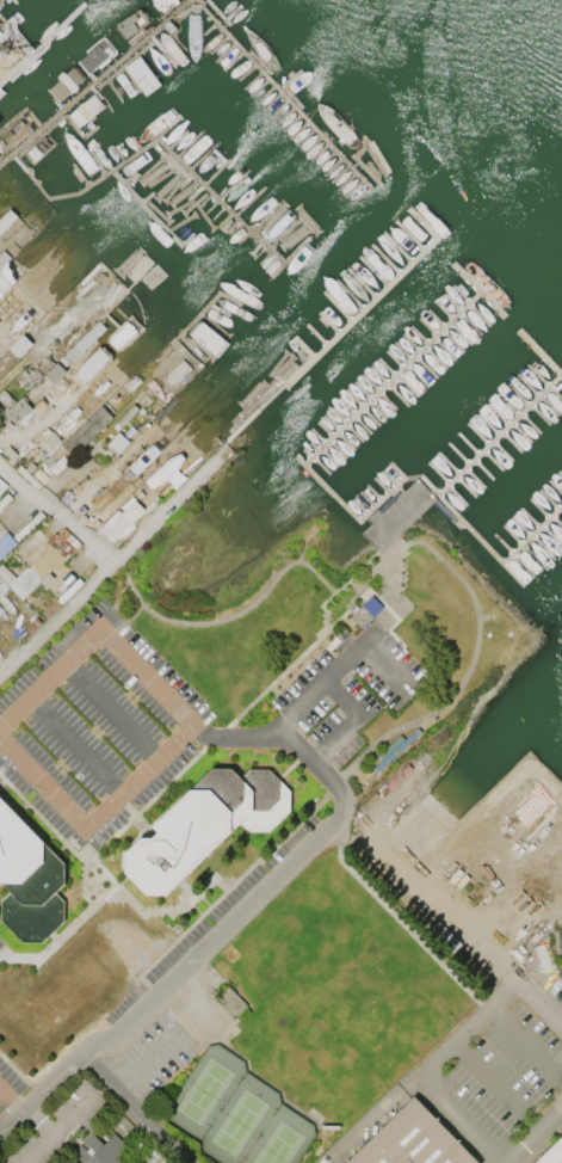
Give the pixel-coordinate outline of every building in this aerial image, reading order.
[(9,209),(0,217),(0,233),(17,216),(9,209)] [(104,341),(114,352),(141,326),(131,315),(104,341)] [(105,328),(98,320),(69,347),(77,355),(105,328)] [(21,333),(0,356),(0,376),(31,343),(21,333)] [(65,370),(56,361),(45,374),(54,382),(65,370)] [(11,416),(17,422),(32,409),(26,403),(11,416)] [(61,445),(73,456),(111,416),(99,404),(61,445)] [(119,453),(128,439),(115,431),(106,446),(119,453)] [(117,509),(97,528),(112,544),(146,512),(131,496),(118,509),(117,509)] [(5,585),(0,580),(0,562),(14,577),(26,565),(26,566),(47,546),(44,543),(47,542),(45,540),(54,531),(55,534),(63,525),(81,544),(73,553),(70,552),(64,558),(64,559),(54,570),(51,568),(48,572),(53,577),(44,584),(41,580),(20,599),(7,586),(7,585),(6,584),(5,585)] [(5,531),(0,536),(0,557),(16,542),(5,531)] [(372,616),(360,628),(348,616),(360,604),(372,616)] [(124,853),(123,872),(144,894),(165,894),(237,824),(247,833),(267,833),(289,812),(290,792),(268,768),(246,768),(239,775),(230,768),(212,768),(124,853)] [(7,892),(0,900),(0,922),(20,944),(41,944),(62,923),(62,902),(54,893),(62,886),(63,864),(0,799),(0,885),(7,892)] [(227,986),(247,1007),(233,1021),(214,1001),(227,986)] [(412,1095),(343,1162),(478,1162),(412,1095)] [(113,1132),(143,1162),(81,1162),(69,1151),(89,1132),(101,1144),(113,1132)] [(532,1162),(561,1162),(561,1134),(532,1162)]
